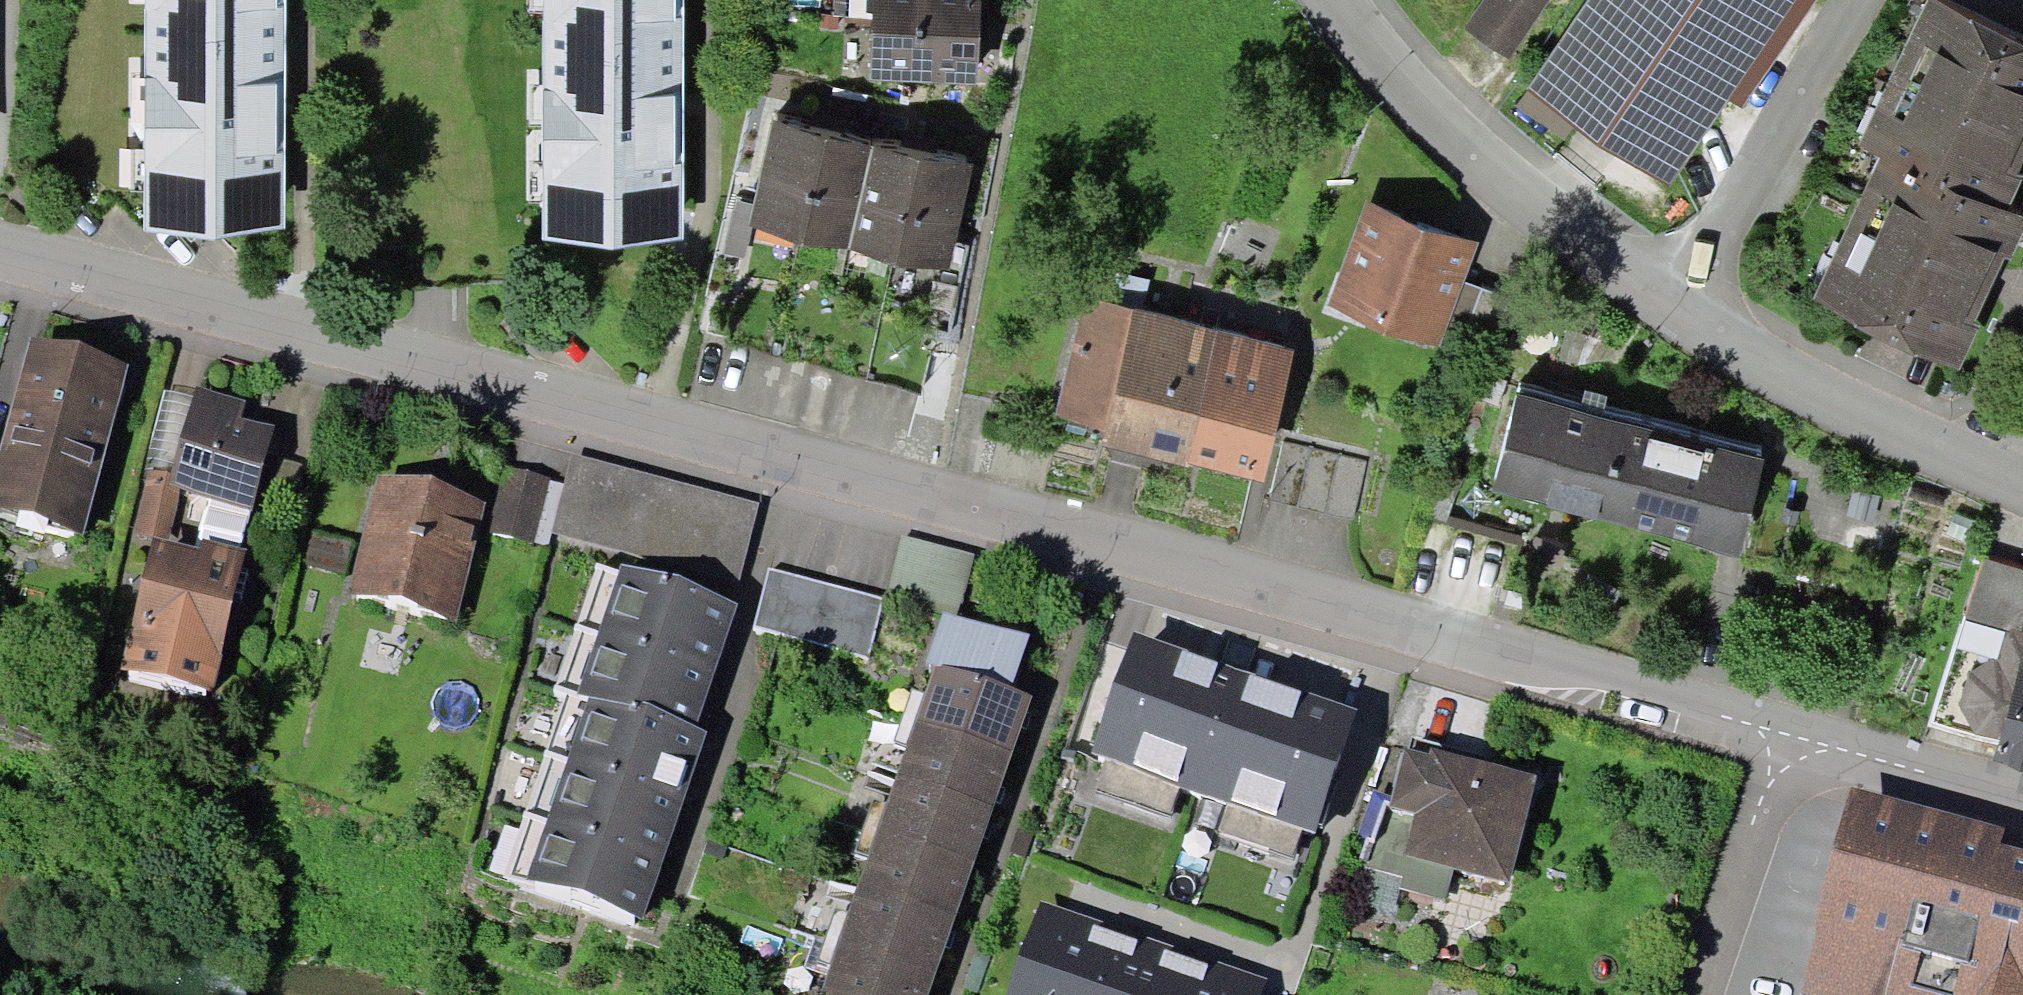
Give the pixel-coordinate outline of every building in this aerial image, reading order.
[(146,42),(285,43),(285,0),(146,0),(146,42)] [(542,55),(682,54),(682,0),(542,0),(542,55)] [(873,78),(978,84),(982,0),(875,0),(873,78)] [(1464,25),(1510,57),(1549,0),(1481,0),(1464,25)] [(1728,98),(1796,0),(1588,0),(1526,90),(1528,91),(1573,125),(1666,188),(1728,98)] [(1728,98),(1741,107),(1815,0),(1796,0),(1728,98)] [(1881,156),(2007,213),(2022,179),(2022,44),(1927,1),(1861,147),(1881,156)] [(285,228),(285,43),(146,42),(145,231),(285,228)] [(683,241),(682,54),(542,55),(543,242),(683,241)] [(1563,140),(1573,125),(1528,91),(1516,109),(1563,140)] [(849,249),(873,144),(771,122),(748,226),(849,249)] [(971,166),(873,144),(849,249),(947,272),(971,166)] [(2007,213),(1881,156),(1812,307),(1860,328),(1957,373),(2009,259),(2011,260),(2022,235),(2022,220),(2007,213)] [(1478,241),(1367,200),(1328,304),(1439,345),(1478,241)] [(1295,353),(1085,299),(1054,418),(1105,431),(1101,446),(1186,467),(1187,463),(1262,482),(1295,353)] [(32,339),(0,459),(0,509),(82,535),(128,364),(32,339)] [(251,510),(273,426),(239,416),(243,401),(197,387),(194,397),(172,476),(151,471),(136,533),(153,538),(169,542),(181,488),(251,510)] [(1520,388),(1492,491),(1740,556),(1768,453),(1605,410),(1580,404),(1520,388)] [(1580,404),(1605,410),(1609,395),(1583,389),(1580,404)] [(164,390),(144,470),(151,471),(172,476),(194,397),(164,390)] [(1368,461),(1285,442),(1271,500),(1355,519),(1368,461)] [(565,485),(554,532),(740,579),(760,503),(574,455),(565,485)] [(548,481),(549,477),(498,465),(482,530),(533,542),(548,481)] [(486,502),(378,473),(346,593),(453,622),(486,502)] [(548,481),(533,542),(550,546),(554,532),(565,485),(548,481)] [(345,575),(355,539),(313,528),(303,564),(345,575)] [(944,611),(956,614),(974,555),(901,534),(888,594),(942,616),(944,611)] [(169,542),(153,538),(121,668),(212,691),(247,549),(203,539),(200,549),(169,542)] [(1982,559),(1965,618),(2005,630),(2019,634),(2022,620),(2022,571),(1982,559)] [(596,562),(577,623),(714,668),(737,603),(622,563),(620,570),(596,562)] [(867,655),(882,599),(769,568),(754,624),(867,655)] [(934,662),(1010,688),(1031,634),(956,614),(944,611),(942,616),(925,660),(934,662)] [(1997,659),(2005,630),(1965,618),(1957,648),(1997,659)] [(694,726),(714,668),(577,623),(556,684),(570,692),(638,715),(640,708),(694,726)] [(1316,834),(1359,711),(1134,632),(1091,755),(1108,760),(1181,786),(1229,801),(1302,829),(1316,834)] [(1993,761),(2022,769),(2022,652),(1993,761)] [(1013,753),(1033,696),(1010,688),(934,662),(923,694),(914,720),(1013,753)] [(914,720),(923,694),(913,690),(895,739),(905,742),(914,720)] [(686,796),(707,731),(694,726),(640,708),(638,715),(570,692),(547,749),(686,796)] [(994,803),(1013,753),(914,720),(905,742),(898,771),(994,803)] [(1535,774),(1431,748),(1429,754),(1403,747),(1388,807),(1413,813),(1403,854),(1453,867),(1509,881),(1535,774)] [(527,813),(663,859),(686,796),(547,749),(527,813)] [(1171,814),(1181,786),(1108,760),(1098,788),(1171,814)] [(975,859),(994,803),(898,771),(879,826),(975,859)] [(1848,788),(1795,993),(1802,994),(2022,994),(2022,849),(2000,842),(2003,828),(1848,788)] [(1292,856),(1302,829),(1229,801),(1218,829),(1292,856)] [(1446,899),(1453,867),(1403,854),(1413,813),(1388,807),(1366,866),(1404,876),(1400,887),(1446,899)] [(526,878),(643,918),(663,859),(527,813),(505,876),(524,883),(526,878)] [(956,917),(975,859),(879,826),(859,884),(956,917)] [(1025,856),(1033,834),(1018,828),(1010,851),(1025,856)] [(935,973),(956,917),(859,884),(847,915),(838,938),(935,973)] [(1119,924),(1039,898),(1007,994),(1095,994),(1119,924)] [(838,938),(847,915),(836,911),(819,958),(830,962),(838,938)] [(1119,924),(1095,994),(1173,994),(1187,950),(1119,924)] [(935,973),(838,938),(830,962),(819,994),(928,994),(935,973)] [(979,945),(962,985),(976,991),(993,951),(979,945)] [(1187,950),(1173,994),(1261,994),(1267,978),(1187,950)]
